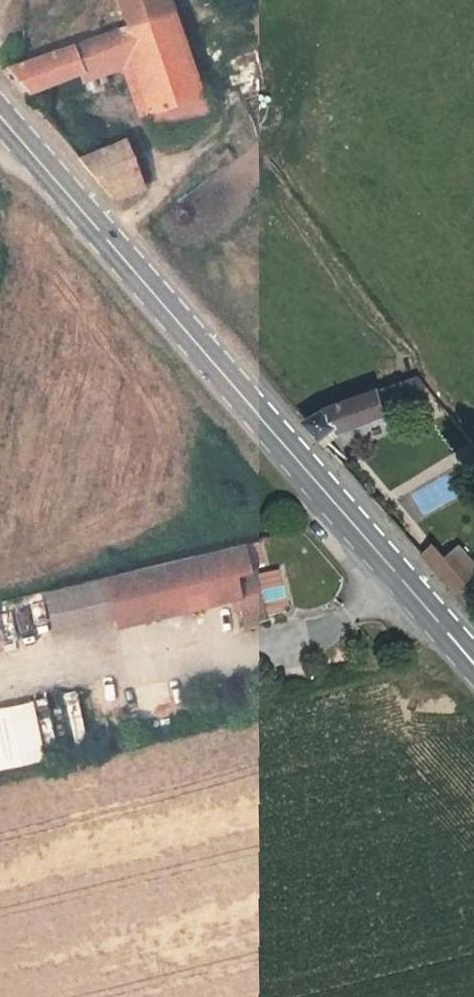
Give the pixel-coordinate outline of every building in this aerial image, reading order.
[(128,26),(170,11),(166,0),(119,0),(128,26)] [(170,11),(128,26),(9,67),(0,69),(0,71),(20,92),(79,72),(83,83),(132,67),(159,131),(207,117),(170,11)] [(78,155),(115,196),(145,185),(127,140),(78,155)] [(418,395),(431,390),(420,377),(411,380),(418,395)] [(416,398),(408,381),(317,417),(307,421),(325,442),(342,424),(351,429),(401,409),(400,405),(416,398)] [(420,514),(448,502),(438,479),(411,490),(420,514)] [(473,588),(473,561),(468,564),(460,552),(444,560),(433,547),(424,553),(460,594),(461,593),(473,588)] [(111,589),(122,630),(123,633),(244,606),(252,636),(277,628),(277,626),(293,621),(297,614),(288,580),(267,586),(264,578),(274,575),(267,549),(111,589)] [(61,645),(122,630),(111,589),(51,604),(61,645)] [(0,706),(0,768),(47,758),(35,698),(0,706)]
